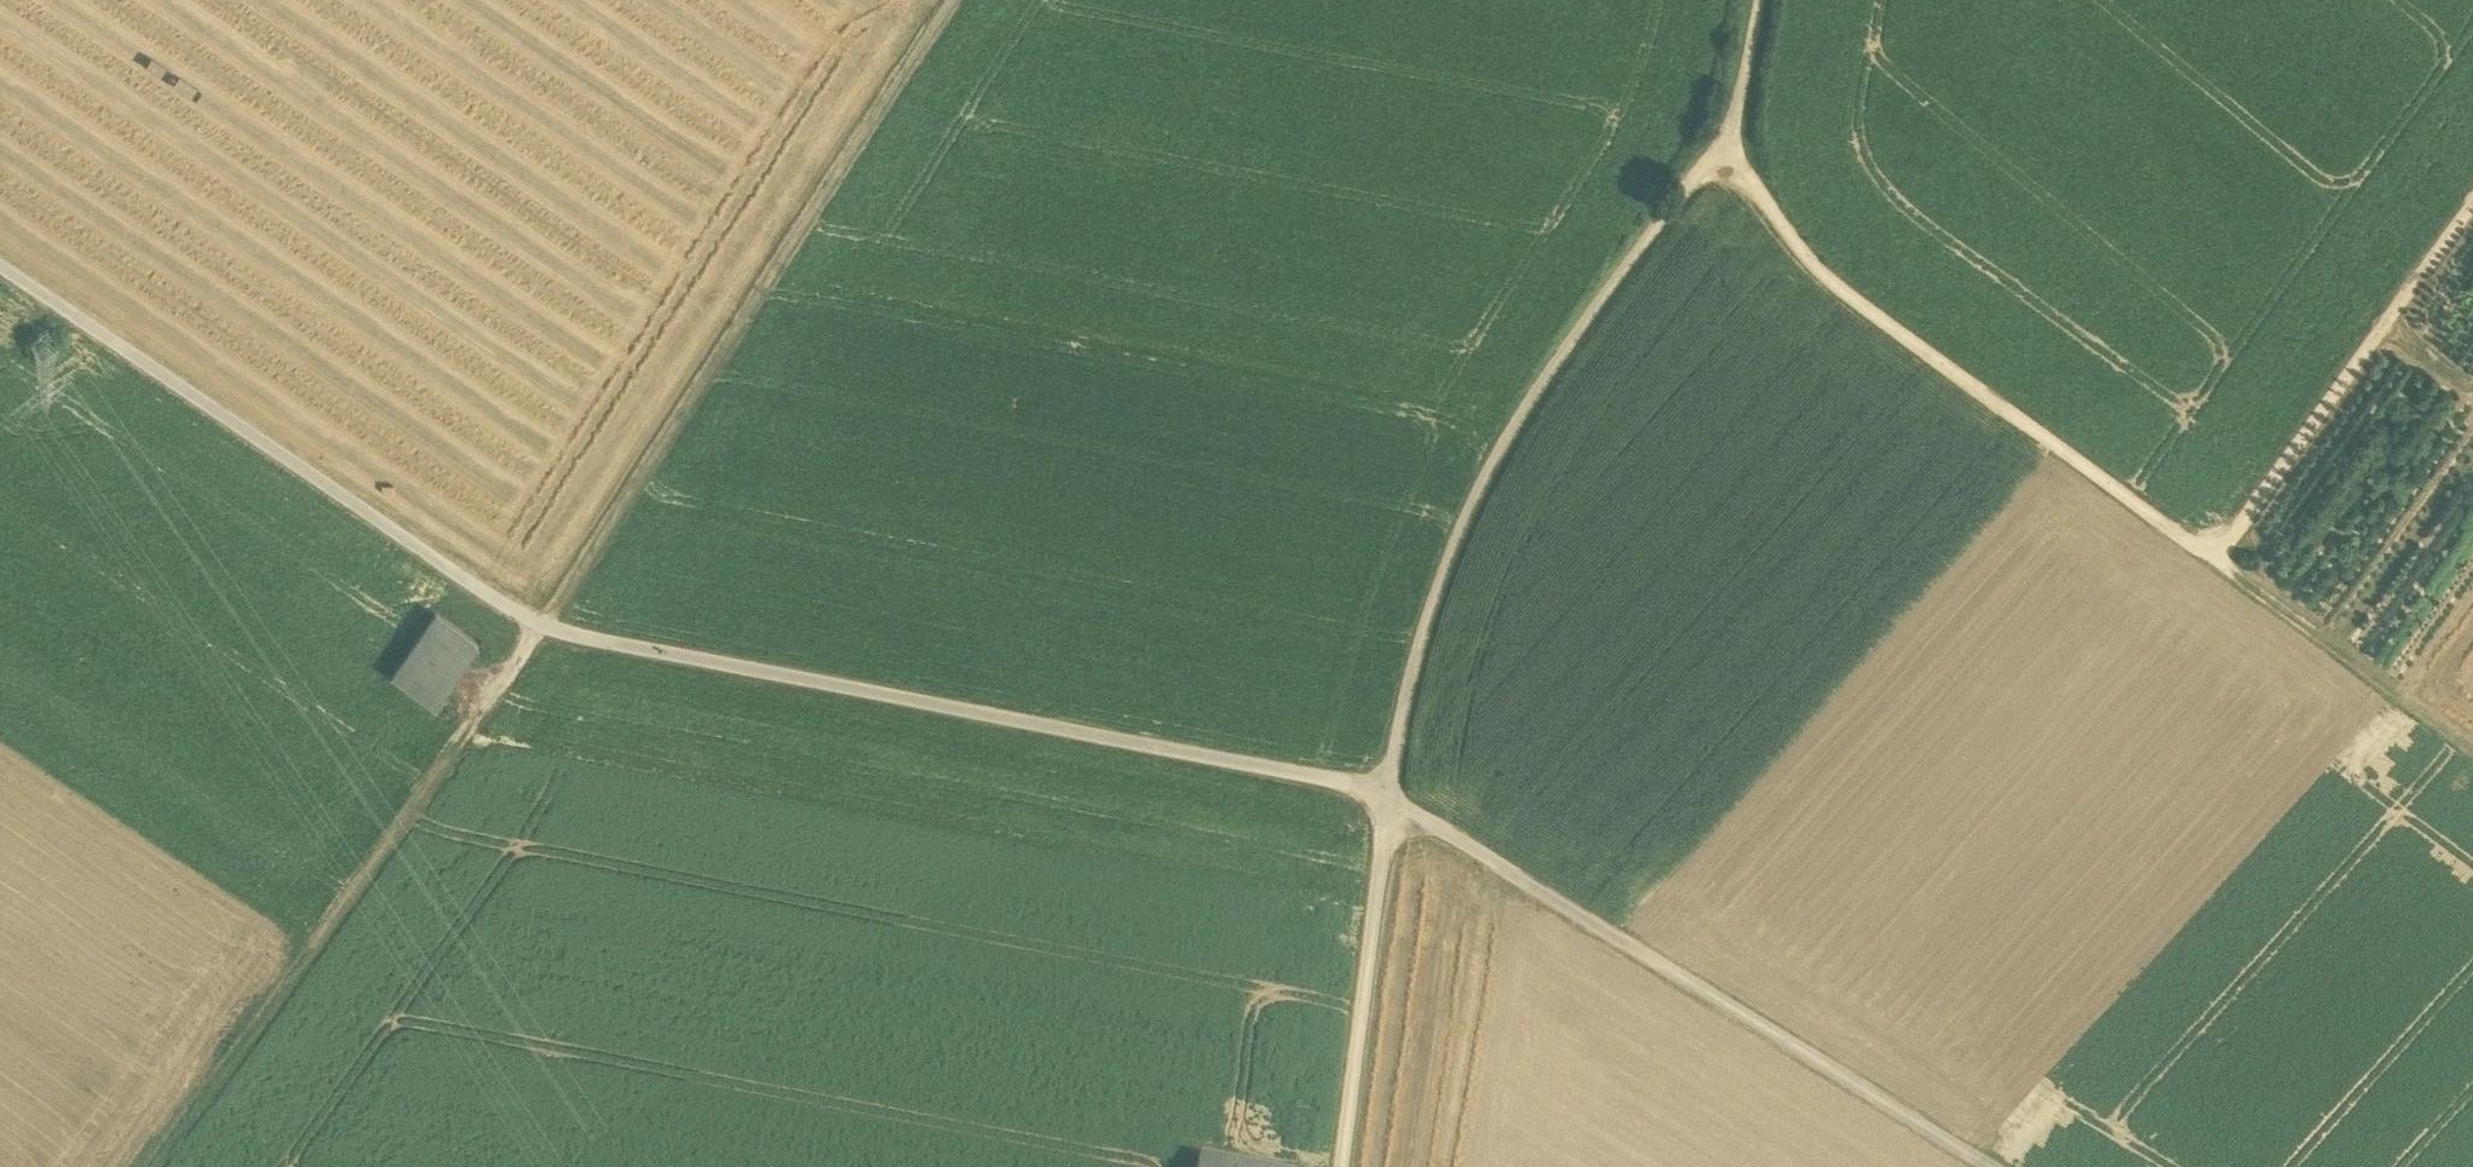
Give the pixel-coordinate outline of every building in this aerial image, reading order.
[(456,631),(409,695),(453,724),(500,662),(456,631)]
